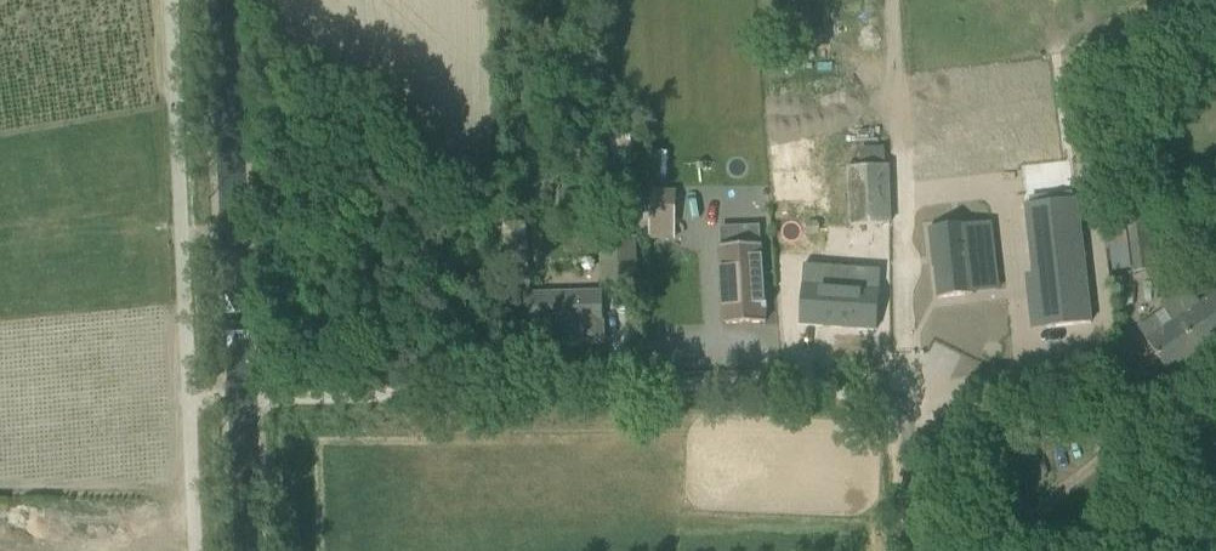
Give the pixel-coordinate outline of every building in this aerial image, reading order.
[(800,120),(771,122),(774,180),(803,179),(800,120)] [(848,168),(850,226),(889,224),(887,166),(848,168)] [(649,237),(673,238),(674,223),(675,194),(650,193),(649,222),(649,237)] [(1077,199),(1025,205),(1033,275),(1026,276),(1033,330),(1047,328),(1091,323),(1077,199)] [(498,256),(498,276),(525,275),(524,242),(517,242),(517,228),(516,228),(516,222),(504,223),(505,256),(498,256)] [(966,225),(929,229),(932,257),(934,257),(935,268),(936,280),(939,298),(965,296),(963,274),(972,273),(996,271),(991,223),(975,225),(966,226),(966,225)] [(1125,227),(1132,273),(1154,270),(1147,223),(1125,227)] [(601,240),(602,283),(636,282),(635,237),(601,240)] [(764,310),(767,310),(767,305),(764,305),(763,281),(760,244),(720,247),(725,324),(765,323),(764,310)] [(801,300),(799,325),(876,330),(880,270),(855,268),(854,288),(828,286),(829,266),(804,264),(801,300)] [(1019,356),(1006,273),(970,279),(978,326),(952,330),(958,366),(1019,356)] [(1138,328),(1169,375),(1190,362),(1215,344),(1215,294),(1200,304),(1194,295),(1188,287),(1159,306),(1163,312),(1159,315),(1138,328)] [(577,293),(525,295),(525,300),(526,324),(533,324),(533,326),(547,325),(547,324),(561,323),(562,344),(581,344),(603,343),(601,293),(577,293)]
